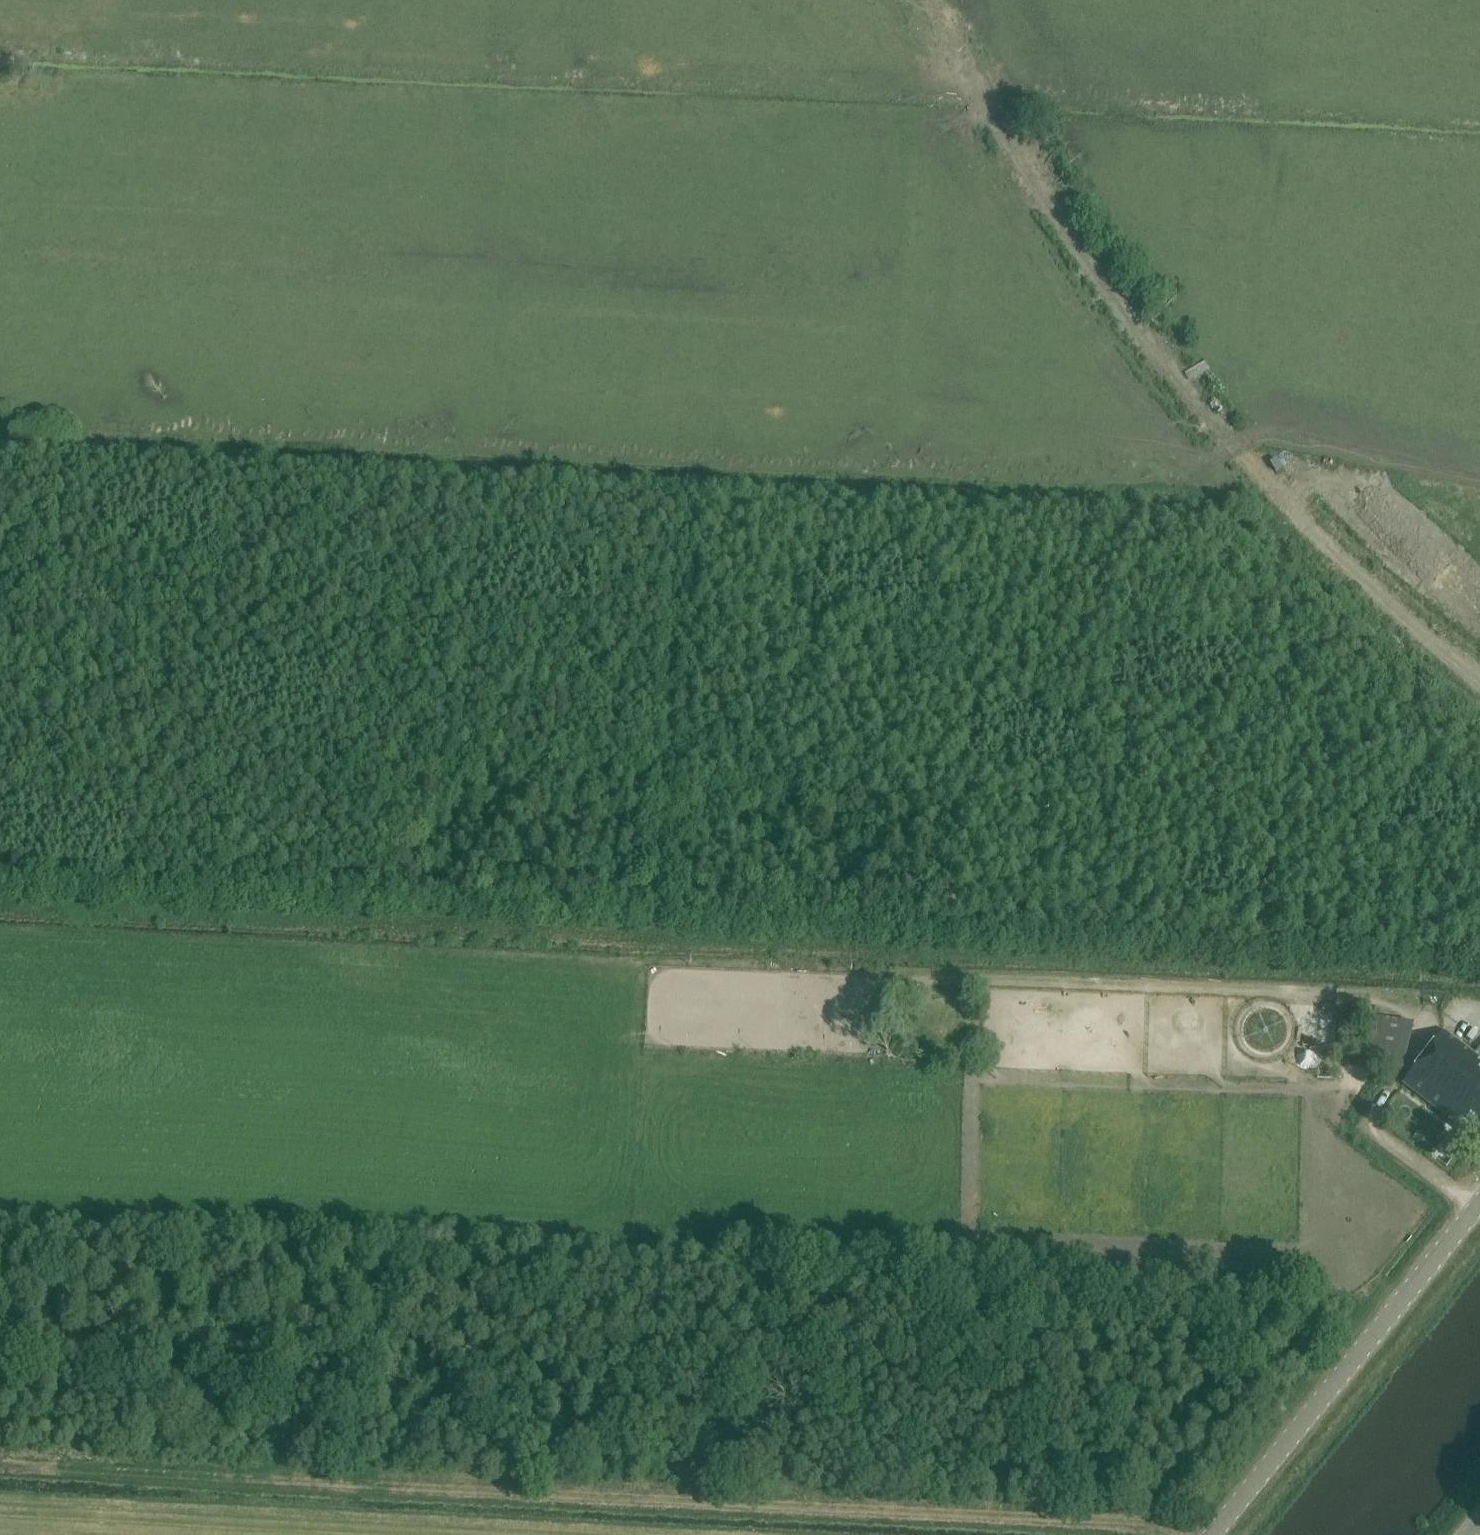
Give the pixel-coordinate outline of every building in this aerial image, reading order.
[(1408,1023),(1364,1016),(1358,1051),(1364,1052),(1362,1063),(1400,1069),(1408,1023)] [(1445,1034),(1405,1086),(1458,1126),(1455,1129),(1470,1141),(1479,1128),(1479,1060),(1445,1034)]
